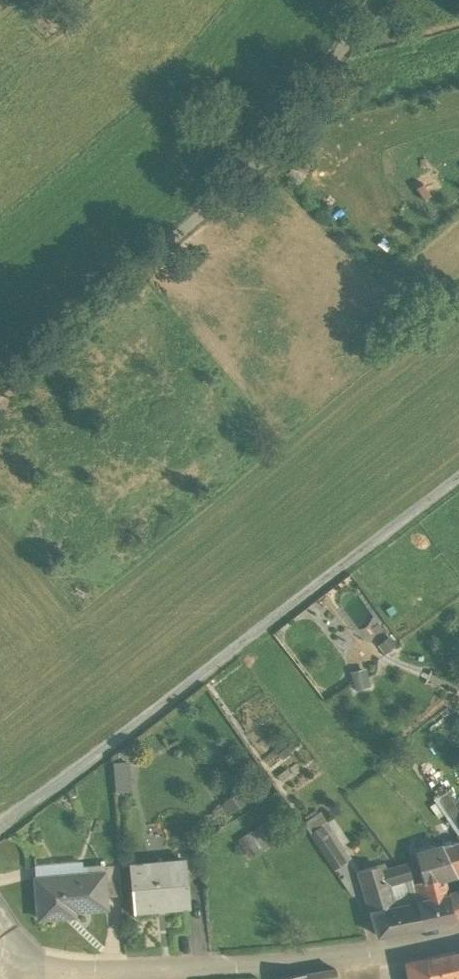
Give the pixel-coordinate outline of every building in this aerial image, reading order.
[(128,763),(112,764),(114,792),(130,791),(128,763)] [(249,787),(220,804),(227,815),(256,798),(249,787)] [(447,795),(435,802),(458,835),(458,834),(458,813),(447,795)] [(333,869),(349,859),(318,813),(302,823),(333,869)] [(272,817),(238,839),(249,856),(283,833),(272,817)] [(444,847),(457,873),(458,872),(458,843),(444,847)] [(444,847),(419,853),(426,880),(443,876),(457,873),(444,847)] [(408,863),(393,866),(377,872),(382,884),(382,885),(388,883),(411,876),(408,863)] [(186,869),(159,871),(159,864),(132,866),(136,911),(189,907),(186,869)] [(119,865),(102,866),(102,872),(104,872),(106,898),(122,897),(119,865)] [(102,872),(36,878),(40,919),(64,917),(63,912),(107,909),(106,898),(104,872),(102,872)] [(446,895),(443,876),(426,880),(416,882),(420,900),(416,901),(417,905),(422,926),(456,920),(458,919),(458,901),(452,902),(450,894),(446,895)] [(396,911),(388,883),(382,885),(382,884),(364,889),(378,936),(401,932),(414,929),(408,908),(396,911)] [(417,905),(408,908),(414,929),(422,926),(417,905)] [(427,960),(429,978),(458,978),(458,953),(427,960)] [(307,975),(308,978),(337,978),(336,971),(307,975)]
